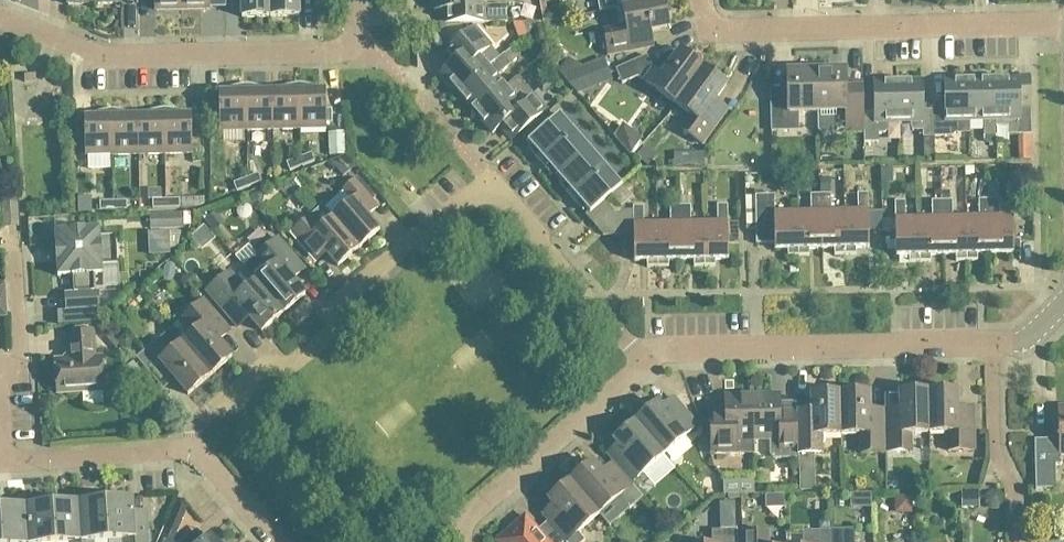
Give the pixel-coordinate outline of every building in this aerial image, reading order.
[(182,0),(156,0),(156,10),(182,9),(182,0)] [(182,9),(209,9),(208,0),(182,0),(182,9)] [(270,0),(241,0),(242,17),(270,16),(270,0)] [(270,16),(299,16),(299,0),(270,0),(270,16)] [(434,11),(463,10),(463,23),(507,22),(507,5),(478,5),(478,0),(433,0),(434,11)] [(600,11),(623,7),(661,0),(598,0),(600,11)] [(623,7),(626,26),(604,30),(608,55),(644,48),(641,33),(669,28),(664,0),(661,0),(623,7)] [(458,93),(488,67),(479,56),(491,46),(475,27),(454,44),(463,54),(441,73),(458,93)] [(488,67),(458,93),(475,113),(505,87),(496,76),(517,59),(517,55),(511,48),(505,54),(504,53),(488,67)] [(676,104),(703,68),(680,51),(661,75),(653,69),(647,55),(616,69),(622,83),(638,76),(676,104)] [(568,57),(560,71),(570,82),(608,68),(604,57),(583,66),(568,57)] [(726,85),(703,68),(676,104),(691,115),(681,129),(702,144),(727,109),(715,100),(726,85)] [(845,69),(816,70),(817,112),(817,130),(818,130),(822,134),(834,134),(838,130),(864,129),(864,142),(864,112),(863,86),(845,87),(845,69)] [(788,94),(770,94),(771,131),(799,131),(798,112),(817,112),(816,70),(787,71),(788,94)] [(505,87),(475,113),(492,133),(503,123),(516,138),(547,111),(517,77),(505,87)] [(1019,79),(995,79),(996,127),(1008,126),(1008,135),(1019,134),(1019,159),(1031,159),(1031,134),(1030,108),(1030,78),(1019,78),(1019,79)] [(996,127),(995,79),(968,80),(969,120),(983,119),(984,135),(984,142),(986,144),(996,144),(996,135),(996,127)] [(969,120),(968,80),(944,81),(945,110),(934,110),(934,136),(946,136),(950,136),(954,134),(958,130),(957,120),(969,120)] [(300,128),(299,81),(282,87),(282,91),(273,91),(274,129),(300,128)] [(315,86),(299,81),(300,128),(327,128),(327,123),(332,123),(332,110),(327,110),(326,90),(316,90),(315,86)] [(934,136),(934,110),(923,110),(922,81),(898,82),(899,121),(910,121),(911,126),(912,131),(923,131),(923,137),(934,136)] [(247,130),(246,82),(229,88),(230,92),(219,92),(220,130),(247,130)] [(274,129),(273,91),(263,91),(263,87),(246,82),(247,130),(274,129)] [(899,121),(898,82),(873,82),(874,112),(864,112),(864,142),(878,142),(878,133),(885,133),(887,130),(887,122),(899,121)] [(148,116),(138,116),(139,154),(166,153),(165,106),(164,106),(148,112),(148,116)] [(181,111),(165,106),(166,153),(193,153),(192,115),(181,115),(181,111)] [(113,154),(112,107),(95,113),(95,117),(85,117),(86,155),(113,154)] [(128,112),(112,107),(113,154),(139,154),(138,116),(128,116),(128,112)] [(540,163),(575,132),(560,114),(527,142),(538,155),(535,157),(540,163)] [(618,123),(605,137),(626,155),(638,141),(618,123)] [(346,156),(344,132),(327,133),(329,157),(346,156)] [(591,149),(575,132),(540,163),(545,168),(548,165),(559,178),(591,149)] [(606,167),(591,149),(559,178),(569,190),(566,193),(571,198),(606,167)] [(300,157),(304,165),(315,161),(311,152),(300,157)] [(304,165),(300,157),(287,162),(290,170),(304,165)] [(622,185),(606,167),(571,198),(575,204),(579,201),(588,211),(590,213),(605,200),(622,185)] [(965,167),(965,176),(974,176),(974,167),(965,167)] [(439,196),(452,181),(439,169),(426,184),(439,196)] [(259,173),(248,177),(251,185),(262,181),(259,173)] [(251,185),(248,177),(234,183),(237,191),(251,185)] [(358,177),(354,180),(344,189),(353,200),(333,218),(359,248),(380,230),(368,217),(378,208),(371,200),(375,197),(358,177)] [(261,188),(251,195),(258,206),(264,202),(265,195),(261,188)] [(858,211),(844,212),(845,254),(856,254),(856,248),(869,247),(868,193),(857,193),(858,211)] [(822,248),(820,194),(810,194),(811,212),(798,213),(798,255),(809,255),(809,249),(822,248)] [(845,254),(844,212),(831,212),(831,194),(820,194),(822,248),(834,248),(834,255),(845,254)] [(755,195),(755,197),(746,197),(747,229),(756,229),(756,244),(774,243),(774,249),(787,249),(788,256),(798,255),(798,213),(775,213),(774,195),(755,195)] [(93,196),(77,197),(78,211),(93,211),(93,196)] [(205,197),(167,199),(167,208),(196,207),(205,203),(205,197)] [(167,208),(167,199),(153,199),(153,208),(167,208)] [(990,254),(989,199),(978,199),(979,218),(966,218),(967,261),(977,260),(977,254),(990,254)] [(989,199),(990,254),(1019,253),(1019,260),(1021,259),(1020,239),(1014,239),(1013,217),(999,217),(999,199),(989,199)] [(114,201),(114,209),(127,209),(127,200),(114,201)] [(588,211),(585,214),(595,226),(613,210),(605,200),(590,213),(588,211)] [(932,219),(919,219),(920,262),(931,262),(931,255),(943,255),(942,200),(932,200),(932,219)] [(967,261),(966,218),(953,218),(952,200),(942,200),(943,255),(955,254),(956,261),(967,261)] [(114,209),(114,201),(100,201),(100,210),(114,209)] [(920,262),(919,219),(906,219),(905,201),(895,201),(896,256),(909,255),(909,262),(920,262)] [(704,223),(705,266),(715,266),(715,259),(728,259),(728,204),(717,204),(717,223),(704,223)] [(670,224),(657,224),(658,267),(669,267),(669,260),(681,260),(680,205),(670,205),(670,224)] [(705,266),(704,223),(691,223),(690,205),(680,205),(681,260),(694,260),(694,266),(705,266)] [(633,210),(620,210),(620,235),(633,234),(634,261),(647,260),(647,267),(658,267),(657,224),(644,224),(643,206),(633,206),(633,210)] [(620,210),(613,210),(595,226),(603,235),(620,235),(620,210)] [(226,222),(216,211),(209,217),(204,211),(200,215),(215,232),(226,222)] [(184,212),(150,214),(150,229),(184,228),(184,212)] [(321,228),(311,217),(290,235),(308,255),(316,248),(319,251),(323,249),(338,266),(359,248),(333,218),(321,228)] [(279,224),(275,227),(281,234),(285,231),(279,224)] [(70,293),(71,309),(99,307),(98,291),(95,292),(94,273),(102,273),(102,265),(117,264),(116,234),(100,235),(100,228),(55,230),(57,275),(73,274),(74,293),(70,293)] [(256,280),(283,313),(305,294),(293,279),(304,270),(292,255),(277,238),(255,257),(267,271),(256,280)] [(283,313),(256,280),(245,290),(229,271),(206,291),(238,327),(249,317),(261,331),(283,313)] [(186,283),(194,292),(203,284),(195,275),(186,283)] [(181,343),(210,376),(232,357),(218,341),(230,331),(203,300),(184,316),(192,326),(178,339),(181,343)] [(104,391),(103,369),(102,356),(96,356),(94,330),(68,332),(69,352),(63,359),(55,359),(57,394),(104,391)] [(181,343),(167,355),(155,341),(136,357),(163,389),(175,379),(188,394),(210,376),(181,343)] [(136,364),(124,375),(139,392),(151,382),(136,364)] [(957,390),(928,391),(929,432),(947,432),(948,451),(974,450),(973,408),(958,408),(957,390)] [(929,432),(928,391),(899,392),(900,409),(885,409),(886,452),(911,451),(910,433),(929,432)] [(886,452),(885,409),(869,410),(869,392),(840,393),(841,434),(860,434),(860,452),(886,452)] [(812,419),(797,420),(797,454),(823,453),(822,435),(841,434),(840,393),(811,393),(812,419)] [(797,454),(797,420),(796,420),(796,422),(780,423),(779,394),(752,395),(753,440),(770,439),(770,455),(773,458),(798,458),(797,454)] [(753,440),(752,395),(725,395),(725,409),(710,409),(711,445),(714,454),(737,453),(736,440),(753,440)] [(635,421),(664,454),(694,428),(695,422),(673,397),(661,407),(657,402),(635,421)] [(1034,439),(1035,489),(1056,488),(1056,465),(1061,465),(1061,454),(1063,454),(1063,407),(1058,407),(1059,439),(1034,439)] [(614,439),(618,444),(606,455),(613,463),(631,483),(664,454),(635,421),(614,439)] [(602,473),(592,461),(570,480),(599,514),(620,496),(630,508),(643,497),(631,483),(613,463),(602,473)] [(816,490),(815,477),(798,477),(798,490),(816,490)] [(723,494),(754,494),(754,479),(723,480),(723,494)] [(553,505),(542,515),(547,521),(564,541),(565,541),(583,541),(585,540),(578,532),(599,514),(570,480),(548,499),(553,505)] [(834,529),(834,500),(838,500),(838,493),(828,493),(829,521),(829,530),(830,541),(855,541),(855,529),(834,529)] [(891,494),(886,522),(902,525),(907,497),(891,494)] [(105,500),(108,539),(123,538),(123,541),(148,541),(147,517),(133,518),(132,498),(105,500)] [(79,501),(81,541),(93,541),(93,540),(108,539),(105,500),(79,501)] [(52,503),(55,541),(68,541),(69,541),(70,541),(81,541),(79,501),(52,503)] [(26,505),(28,541),(55,541),(52,503),(26,505)] [(26,505),(0,507),(0,517),(2,541),(28,541),(26,505)] [(496,541),(497,541),(564,541),(547,521),(538,530),(525,516),(496,541)] [(829,530),(829,521),(819,521),(819,531),(803,531),(803,541),(830,541),(829,530)] [(737,529),(711,529),(711,541),(737,541),(737,529)] [(768,532),(741,532),(742,541),(768,541),(768,532)]
